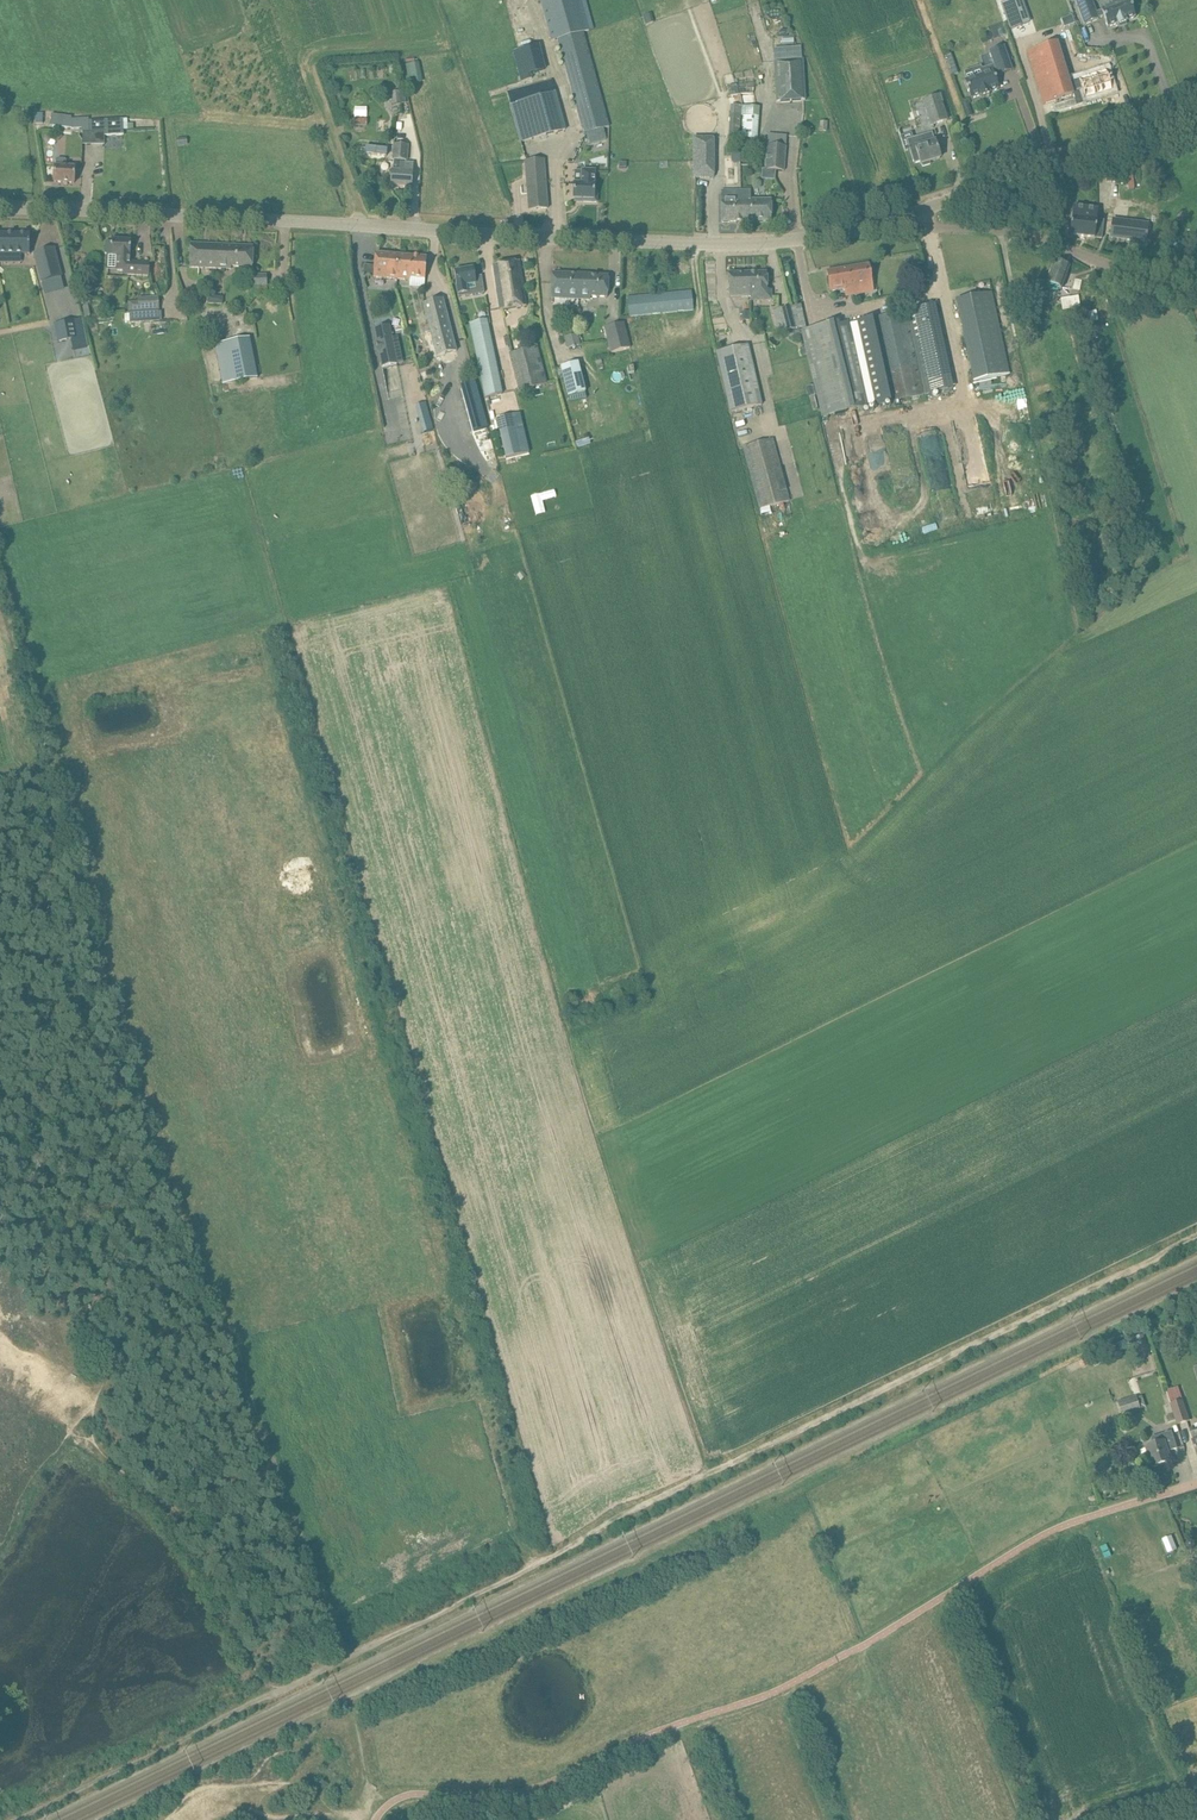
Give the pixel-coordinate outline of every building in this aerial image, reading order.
[(551,41),(557,39),(583,134),(587,133),(590,144),(607,140),(604,129),(605,128),(610,127),(583,32),(593,29),(585,0),(540,0),(551,41)] [(1003,8),(1011,33),(1030,27),(1022,0),(1020,0),(1013,2),(1013,3),(1013,5),(1003,8)] [(1084,25),(1085,24),(1085,23),(1090,21),(1091,22),(1092,22),(1091,21),(1097,19),(1097,20),(1098,19),(1098,18),(1103,16),(1107,28),(1117,24),(1118,26),(1126,23),(1126,21),(1135,17),(1129,0),(1127,0),(1107,0),(1109,7),(1101,10),(1096,12),(1091,0),(1075,0),(1084,25)] [(1065,27),(1078,23),(1075,14),(1062,18),(1065,27)] [(1056,43),(1028,52),(1040,93),(1044,105),(1072,96),(1071,92),(1080,89),(1077,81),(1070,83),(1069,83),(1067,83),(1059,53),(1060,53),(1059,53),(1056,43)] [(967,80),(964,81),(971,99),(980,96),(981,98),(990,95),(989,93),(999,89),(994,76),(997,75),(999,75),(999,74),(1004,72),(1004,73),(1005,73),(1005,72),(1010,70),(1010,71),(1012,70),(1003,46),(989,52),(994,65),(986,67),(988,73),(967,80)] [(524,48),(512,51),(521,82),(533,79),(531,74),(524,48)] [(950,54),(946,56),(953,76),(957,74),(950,54)] [(803,60),(773,62),(776,103),(806,101),(803,60)] [(418,64),(405,66),(409,84),(421,82),(418,64)] [(1104,72),(1077,80),(1077,81),(1080,89),(1084,101),(1111,92),(1110,90),(1106,79),(1105,73),(1104,72)] [(552,79),(507,92),(511,105),(510,105),(520,143),(566,131),(552,79)] [(939,96),(923,101),(931,126),(947,121),(939,96)] [(967,116),(972,114),(968,102),(963,103),(967,116)] [(730,115),(728,139),(739,139),(739,138),(741,116),(741,115),(741,106),(731,106),(730,115)] [(51,114),(50,126),(72,129),(81,129),(82,132),(104,132),(104,136),(124,135),(124,131),(123,119),(89,121),(89,118),(72,119),(72,116),(51,114)] [(757,139),(759,118),(743,117),(741,138),(757,139)] [(915,148),(910,150),(914,164),(920,162),(921,164),(922,164),(923,167),(930,164),(929,162),(940,159),(936,147),(935,142),(934,142),(931,133),(913,139),(912,139),(915,148)] [(768,135),(767,146),(785,147),(786,136),(768,135)] [(694,138),(694,178),(713,178),(713,137),(694,138)] [(394,144),(392,160),(394,160),(406,161),(407,161),(408,145),(394,144)] [(386,156),(387,148),(365,146),(364,154),(386,156)] [(767,146),(766,170),(784,171),(785,147),(767,146)] [(55,166),(54,182),(74,183),(75,167),(66,167),(66,163),(67,161),(65,159),(58,159),(56,161),(56,166),(55,166)] [(392,174),(391,186),(411,188),(412,176),(412,173),(412,167),(405,166),(406,161),(394,160),(393,171),(392,171),(392,174)] [(543,161),(525,162),(529,210),(547,209),(543,161)] [(574,187),(573,199),(574,199),(583,199),(583,202),(597,203),(597,191),(594,191),(595,171),(581,171),(581,184),(574,184),(574,187)] [(1129,179),(1130,189),(1147,188),(1146,177),(1129,179)] [(740,191),(721,191),(721,222),(744,222),(743,214),(740,214),(740,191)] [(751,191),(740,191),(740,214),(743,214),(744,222),(771,222),(771,200),(750,201),(751,191)] [(1073,208),(1070,234),(1100,238),(1102,222),(1096,221),(1097,211),(1085,209),(1086,206),(1076,205),(1076,208),(1073,208)] [(1113,220),(1110,237),(1146,242),(1148,224),(1113,220)] [(21,254),(30,254),(30,234),(0,234),(0,254),(21,254)] [(1186,245),(1196,246),(1196,235),(1186,234),(1186,245)] [(106,242),(105,254),(111,254),(111,255),(118,255),(118,270),(124,270),(129,271),(128,275),(149,276),(149,275),(150,263),(136,262),(136,263),(130,263),(130,256),(131,241),(111,240),(111,242),(106,242)] [(191,245),(190,268),(231,269),(232,267),(252,268),(253,247),(191,245)] [(54,249),(34,254),(41,281),(61,276),(54,249)] [(375,253),(373,277),(410,280),(410,278),(425,279),(427,258),(375,253)] [(519,261),(493,265),(500,310),(527,306),(519,261)] [(1049,277),(1046,285),(1061,290),(1062,288),(1065,278),(1068,271),(1069,266),(1055,261),(1054,264),(1051,272),(1049,277)] [(868,264),(827,271),(830,291),(844,289),(845,292),(851,291),(850,288),(871,284),(868,264)] [(473,269),(454,272),(456,284),(458,294),(459,297),(484,293),(481,275),(474,276),(473,269)] [(552,274),(551,298),(578,299),(579,275),(552,274)] [(748,274),(728,274),(729,286),(729,298),(748,298),(748,297),(751,297),(751,302),(771,301),(771,290),(767,290),(767,285),(767,274),(748,274)] [(266,275),(249,276),(250,287),(267,287),(266,275)] [(579,275),(578,299),(590,299),(590,297),(607,298),(608,277),(579,275)] [(1074,290),(1081,291),(1082,279),(1075,279),(1074,290)] [(691,291),(627,298),(629,317),(693,310),(691,291)] [(1041,291),(1036,303),(1043,305),(1047,293),(1041,291)] [(991,293),(956,300),(974,382),(1009,375),(991,293)] [(208,296),(208,304),(223,305),(223,297),(208,296)] [(1078,296),(1060,299),(1062,310),(1072,309),(1074,319),(1082,318),(1078,296)] [(127,314),(125,314),(125,323),(160,320),(159,311),(158,299),(148,299),(148,302),(135,303),(135,304),(126,305),(127,314)] [(443,300),(423,305),(436,357),(456,352),(443,300)] [(800,305),(790,307),(796,328),(806,326),(800,305)] [(914,346),(943,340),(935,305),(906,311),(914,346)] [(790,307),(780,310),(786,332),(796,329),(796,328),(790,307)] [(73,320),(54,324),(58,341),(71,339),(73,349),(87,347),(85,336),(76,338),(73,320)] [(487,320),(470,323),(485,397),(501,393),(487,323),(488,322),(487,320)] [(624,324),(605,329),(611,353),(630,348),(624,324)] [(390,325),(374,329),(381,367),(397,364),(392,337),(390,325)] [(805,347),(800,348),(802,355),(807,354),(822,417),(847,412),(826,325),(806,329),(801,331),(802,335),(805,347)] [(578,333),(564,337),(568,348),(581,345),(578,333)] [(250,338),(215,344),(223,384),(258,379),(250,338)] [(748,345),(716,352),(729,412),(762,405),(748,345)] [(537,346),(509,354),(518,392),(547,384),(537,346)] [(578,363),(561,367),(563,377),(568,396),(570,403),(587,398),(585,392),(578,363)] [(475,382),(460,386),(473,432),(488,428),(475,382)] [(513,416),(496,421),(500,435),(505,459),(530,453),(524,429),(517,431),(513,416)] [(973,443),(987,438),(981,421),(968,426),(973,443)] [(772,439),(743,447),(760,509),(762,516),(771,514),(769,507),(789,501),(779,466),(772,439)] [(1090,458),(1097,457),(1095,444),(1088,445),(1090,458)] [(1135,1347),(1147,1343),(1144,1334),(1132,1338),(1135,1347)] [(1099,1353),(1086,1359),(1088,1364),(1101,1358),(1099,1353)] [(1136,1397),(1118,1403),(1123,1418),(1141,1411),(1136,1397)] [(1183,1401),(1171,1405),(1178,1425),(1190,1421),(1183,1401)] [(1157,1444),(1146,1448),(1149,1456),(1153,1468),(1169,1463),(1166,1453),(1178,1449),(1174,1437),(1172,1431),(1154,1437),(1157,1444)] [(1172,1536),(1163,1540),(1168,1553),(1177,1550),(1172,1536)]
